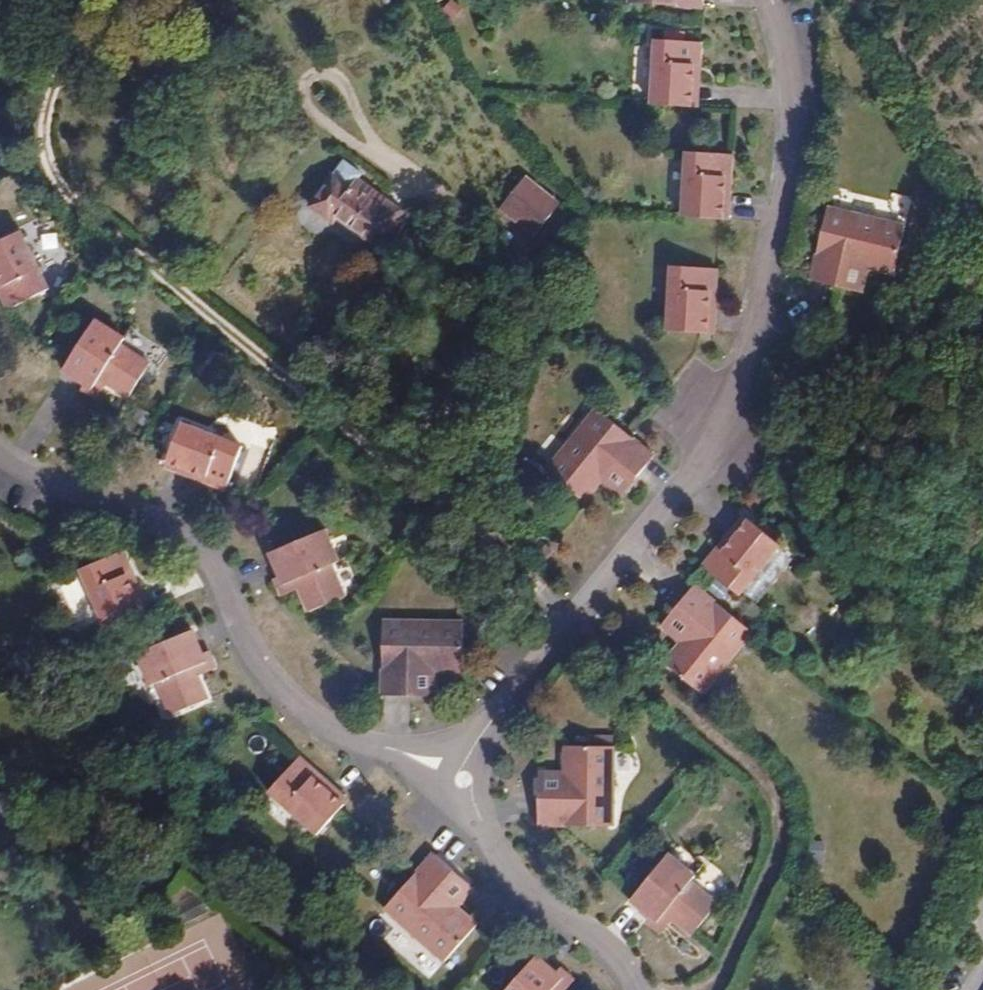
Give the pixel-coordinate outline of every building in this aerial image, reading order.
[(466,14),(459,0),(455,0),(442,6),(450,22),(466,14)] [(701,43),(655,40),(651,105),(691,107),(693,66),(699,66),(701,43)] [(699,66),(693,66),(691,107),(696,108),(699,66)] [(732,155),(686,152),(682,217),(722,219),(724,178),(730,179),(732,155)] [(347,186),(330,174),(308,205),(335,224),(338,218),(378,246),(402,212),(384,199),(380,205),(364,194),(368,188),(353,177),(347,186)] [(558,205),(524,177),(500,208),(535,235),(558,205)] [(730,179),(724,178),(722,219),(727,220),(730,179)] [(368,188),(364,194),(380,205),(384,199),(368,188)] [(905,222),(827,205),(812,276),(842,282),(848,257),(869,262),(896,267),(905,222)] [(49,290),(20,232),(0,241),(0,281),(2,286),(0,287),(0,295),(7,310),(49,290)] [(863,287),(869,262),(848,257),(842,282),(863,287)] [(717,269),(671,266),(667,331),(706,334),(709,293),(715,293),(717,269)] [(715,293),(709,293),(706,334),(712,334),(715,293)] [(95,320),(63,370),(85,384),(93,389),(99,378),(107,383),(129,397),(150,364),(120,345),(124,339),(95,320)] [(85,384),(82,388),(98,397),(107,383),(99,378),(93,389),(85,384)] [(653,455),(597,409),(546,471),(582,501),(600,479),(613,463),(634,479),(653,455)] [(225,491),(242,448),(181,424),(167,461),(205,476),(203,482),(225,491)] [(203,482),(205,476),(167,461),(164,466),(203,482)] [(613,463),(600,479),(620,496),(634,479),(613,463)] [(717,548),(722,552),(748,520),(744,516),(717,548)] [(703,566),(738,595),(779,544),(748,520),(722,552),(717,548),(703,566)] [(325,529),(270,553),(281,576),(284,585),(296,580),(299,588),(309,612),(345,597),(332,565),(338,562),(325,529)] [(124,552),(82,569),(107,629),(143,614),(127,576),(133,573),(124,552)] [(133,573),(127,576),(143,614),(149,612),(133,573)] [(281,576),(276,578),(283,595),(299,588),(296,580),(284,585),(281,576)] [(701,695),(752,633),(696,586),(676,610),(696,627),(683,644),(665,665),(701,695)] [(663,627),(683,644),(696,627),(676,610),(663,627)] [(463,623),(383,621),(381,694),(412,695),(413,669),(435,669),(462,670),(463,623)] [(202,654),(193,630),(138,653),(152,686),(159,683),(173,715),(209,700),(198,675),(195,667),(206,662),(202,654)] [(214,669),(207,652),(202,654),(206,662),(195,667),(198,675),(214,669)] [(434,695),(435,669),(413,669),(412,695),(434,695)] [(540,826),(613,827),(614,747),(567,746),(567,773),(566,795),(540,795),(540,826)] [(299,758),(268,792),(318,835),(344,806),(313,778),(317,774),(299,758)] [(566,795),(567,773),(541,773),(540,795),(566,795)] [(317,774),(313,778),(344,806),(348,801),(317,774)] [(472,889),(432,854),(384,909),(444,962),(475,927),(455,909),(472,889)] [(630,901),(650,917),(647,921),(661,932),(672,918),(692,935),(717,905),(690,883),(694,877),(667,855),(630,901)] [(555,974),(536,956),(506,989),(565,989),(572,982),(559,970),(555,974)]
